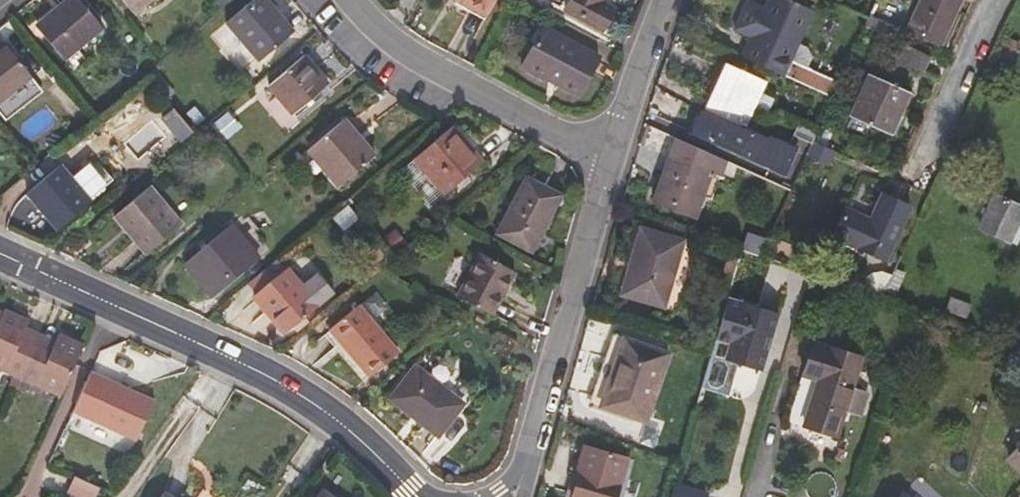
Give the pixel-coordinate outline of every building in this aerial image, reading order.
[(80,0),(66,0),(36,26),(64,59),(103,27),(80,0)] [(133,13),(148,0),(123,0),(133,13)] [(222,9),(233,0),(216,0),(222,9)] [(290,34),(274,14),(278,11),(268,0),(252,0),(226,22),(259,60),(290,34)] [(495,0),(458,0),(487,15),(495,0)] [(603,0),(570,0),(565,10),(602,29),(613,9),(602,3),(603,0)] [(813,9),(793,0),(768,0),(765,8),(747,0),(734,29),(752,37),(742,57),(775,71),(833,98),(840,81),(808,67),(790,59),(798,43),(813,9)] [(962,0),(920,0),(906,30),(941,46),(956,13),(962,0)] [(294,30),(278,11),(274,14),(290,34),(294,30)] [(956,13),(941,46),(946,49),(962,16),(956,13)] [(870,15),(864,26),(889,37),(893,26),(870,15)] [(596,56),(543,28),(523,68),(548,82),(549,79),(578,95),(596,56)] [(798,43),(790,59),(808,67),(813,57),(808,48),(798,43)] [(7,44),(0,50),(0,100),(32,76),(7,44)] [(924,73),(932,56),(906,45),(899,61),(924,73)] [(293,115),(329,85),(304,55),(267,85),(293,115)] [(743,129),(766,80),(725,61),(694,131),(783,171),(793,148),(770,138),(768,141),(743,129)] [(892,134),(911,92),(868,73),(849,115),(892,134)] [(195,106),(186,113),(197,125),(205,118),(195,106)] [(359,137),(344,119),(340,122),(355,140),(359,137)] [(375,155),(359,137),(355,140),(340,122),(308,149),(340,185),(375,155)] [(813,142),(824,147),(832,129),(821,124),(813,142)] [(483,161),(453,125),(414,158),(444,194),(483,161)] [(813,142),(807,158),(829,167),(836,152),(824,147),(813,142)] [(695,219),(711,171),(668,156),(651,204),(695,219)] [(58,230),(92,201),(61,164),(26,193),(58,230)] [(544,222),(559,194),(526,176),(496,233),(532,251),(547,223),(544,222)] [(146,253),(182,223),(150,184),(113,215),(146,253)] [(889,253),(911,206),(882,193),(871,218),(843,206),(829,238),(886,260),(889,253)] [(1019,238),(1019,205),(995,193),(979,229),(1017,246),(1019,238)] [(547,223),(562,195),(559,194),(544,222),(547,223)] [(213,297),(260,257),(232,223),(184,263),(213,297)] [(665,306),(684,239),(640,226),(630,260),(632,261),(623,294),(665,306)] [(491,314),(514,270),(481,253),(458,296),(491,314)] [(318,306),(286,268),(253,295),(285,333),(318,306)] [(379,291),(364,299),(376,319),(391,311),(379,291)] [(967,318),(972,305),(949,297),(945,310),(967,318)] [(777,314),(726,301),(702,387),(724,393),(732,364),(737,365),(761,372),(777,314)] [(399,351),(359,303),(329,329),(369,376),(399,351)] [(35,347),(21,340),(27,326),(29,320),(5,309),(3,313),(0,319),(0,368),(13,374),(21,378),(35,347)] [(35,347),(42,333),(27,326),(21,340),(35,347)] [(61,395),(84,345),(59,333),(56,340),(50,353),(35,347),(21,378),(30,382),(61,395)] [(50,353),(56,340),(42,333),(35,347),(50,353)] [(646,421),(669,353),(614,334),(590,402),(646,421)] [(862,355),(814,339),(789,416),(804,421),(839,432),(845,412),(861,417),(869,392),(852,386),(862,355)] [(729,394),(737,365),(732,364),(724,393),(729,394)] [(462,403),(415,366),(391,398),(438,435),(462,403)] [(137,439),(155,399),(92,370),(74,411),(82,414),(137,439)] [(13,374),(8,385),(17,389),(21,378),(13,374)] [(21,378),(17,389),(25,392),(30,382),(21,378)] [(82,414),(74,411),(66,429),(74,432),(82,414)] [(625,457),(584,444),(579,462),(581,462),(571,496),(613,496),(625,457)] [(1008,458),(1019,469),(1019,446),(1008,458)] [(57,496),(95,496),(100,488),(50,466),(39,489),(57,496)] [(905,496),(906,496),(927,496),(915,486),(905,496)]
